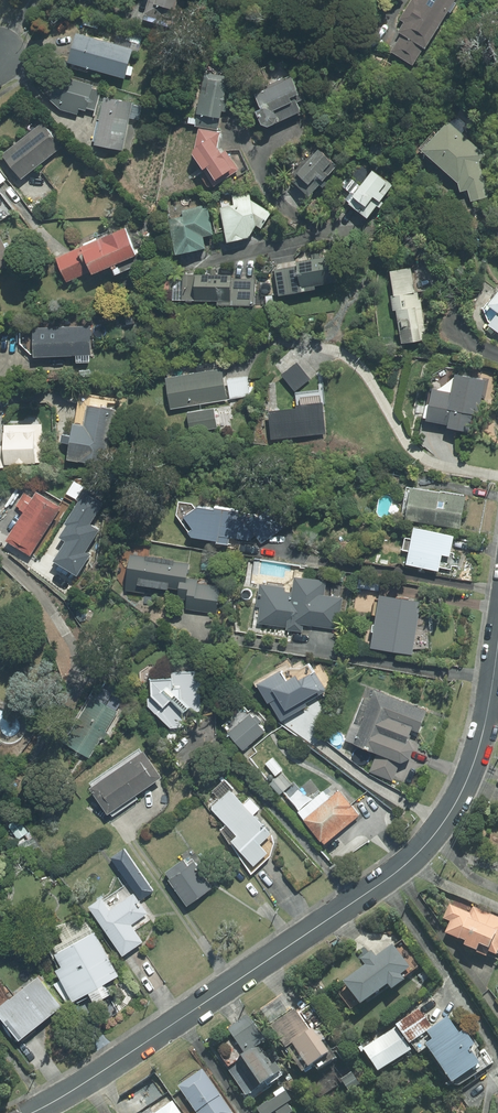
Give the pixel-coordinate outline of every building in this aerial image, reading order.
[(147,19),(165,23),(171,0),(151,0),(147,19)] [(456,0),(412,0),(401,18),(406,21),(400,31),(403,33),(392,51),(415,65),(426,46),(428,48),(456,0)] [(137,47),(77,32),(70,62),(130,77),(137,47)] [(231,75),(207,71),(200,114),(225,118),(231,75)] [(83,107),(95,110),(102,88),(55,72),(44,104),(80,115),(83,107)] [(296,72),(287,76),(257,89),(264,106),(256,110),(264,128),(273,124),(302,111),(299,104),(309,100),(296,72)] [(132,101),(105,97),(99,144),(126,148),(132,101)] [(45,120),(3,152),(22,176),(64,145),(45,120)] [(419,148),(459,183),(456,187),(477,205),(482,199),(486,202),(497,188),(497,155),(492,162),(443,120),(419,148)] [(220,180),(235,169),(216,143),(220,140),(209,125),(197,134),(201,140),(190,147),(206,169),(210,166),(220,180)] [(318,143),(288,174),(311,196),(325,181),(341,165),(336,160),(318,143)] [(398,183),(377,167),(361,187),(357,184),(347,198),(351,201),(372,217),(398,183)] [(252,236),(259,224),(264,228),(274,213),(253,199),(246,194),(221,199),(230,241),(252,236)] [(201,209),(170,217),(180,256),(211,248),(209,242),(217,240),(209,207),(201,209)] [(143,222),(127,228),(57,256),(68,282),(115,263),(119,273),(158,258),(143,222)] [(11,263),(0,234),(0,267),(11,263)] [(276,265),(280,295),(318,289),(318,285),(340,281),(336,257),(276,265)] [(393,270),(397,295),(393,295),(395,310),(399,310),(404,341),(428,337),(422,299),(419,299),(414,267),(393,270)] [(257,278),(183,273),(182,298),(230,301),(230,304),(256,306),(256,303),(257,278)] [(19,326),(18,343),(36,356),(91,358),(92,328),(19,326)] [(299,361),(284,374),(296,388),(311,376),(299,361)] [(227,379),(225,365),(165,373),(170,410),(187,408),(190,431),(230,426),(227,398),(250,395),(248,377),(227,379)] [(489,379),(459,373),(455,392),(436,387),(429,419),(451,424),(451,426),(472,430),(475,413),(481,414),(489,379)] [(273,409),(275,438),(327,434),(325,405),(323,391),(295,393),(297,407),(273,409)] [(120,409),(88,404),(85,421),(77,420),(72,459),(80,460),(112,465),(120,409)] [(6,422),(5,444),(0,444),(0,468),(11,468),(11,460),(46,460),(46,423),(6,422)] [(467,496),(413,487),(408,519),(461,528),(467,496)] [(34,551),(62,504),(40,491),(36,496),(25,489),(16,505),(27,511),(12,537),(34,551)] [(230,543),(231,538),(260,540),(262,543),(285,527),(272,508),(259,516),(256,512),(179,500),(177,515),(191,531),(190,537),(230,543)] [(457,534),(416,525),(408,563),(441,570),(445,554),(453,556),(457,534)] [(192,562),(133,553),(127,589),(187,598),(220,603),(223,580),(190,576),(192,562)] [(314,627),(339,629),(343,595),(327,593),(328,578),(297,575),(296,587),(261,584),(257,627),(313,633),(314,627)] [(423,601),(382,594),(373,647),(414,654),(423,601)] [(176,678),(154,677),(152,709),(161,710),(160,726),(187,728),(188,711),(201,712),(202,680),(199,680),(200,662),(177,661),(176,678)] [(309,698),(325,690),(311,664),(275,683),(280,693),(276,696),(287,716),(312,703),(309,698)] [(94,686),(63,741),(90,756),(121,701),(94,686)] [(429,709),(376,689),(355,743),(378,752),(371,771),(394,780),(402,761),(404,762),(412,758),(415,749),(412,740),(410,739),(414,729),(421,731),(429,709)] [(222,723),(245,749),(266,730),(261,724),(265,721),(257,713),(254,716),(243,704),(222,723)] [(145,749),(92,785),(111,814),(164,777),(145,749)] [(295,784),(279,765),(266,776),(283,795),(295,784)] [(327,844),(361,815),(340,790),(306,819),(327,844)] [(246,805),(232,791),(213,809),(239,835),(233,840),(257,865),(270,852),(262,843),(273,833),(255,814),(261,808),(252,799),(246,805)] [(112,857),(142,900),(155,891),(126,848),(112,857)] [(171,879),(190,905),(215,887),(196,861),(190,865),(185,859),(167,871),(172,878),(171,879)] [(91,906),(125,955),(145,941),(134,924),(149,913),(135,893),(112,909),(104,897),(91,906)] [(476,905),(474,907),(452,897),(443,918),(452,922),(446,935),(459,941),(458,943),(497,961),(497,915),(476,905)] [(121,976),(97,931),(57,952),(65,966),(58,969),(76,1001),(92,992),(97,1002),(111,994),(106,984),(121,976)] [(413,968),(395,946),(380,958),(376,953),(365,961),(370,966),(348,984),(366,1006),(390,987),(395,993),(411,980),(406,974),(413,968)] [(0,1007),(0,1010),(23,1039),(65,1005),(41,975),(0,1007)] [(451,1018),(423,1036),(456,1087),(484,1068),(491,1064),(469,1030),(462,1034),(451,1018)] [(416,1051),(394,1022),(361,1047),(382,1076),(416,1051)] [(321,1032),(318,1034),(316,1030),(296,1045),(314,1069),(334,1054),(326,1045),(329,1043),(321,1032)] [(264,1063),(256,1051),(229,1069),(248,1098),(285,1073),(278,1064),(273,1067),(268,1060),(264,1063)] [(180,1085),(200,1112),(236,1112),(204,1068),(180,1085)] [(353,1073),(343,1081),(352,1093),(363,1085),(353,1073)] [(294,1112),(288,1105),(295,1100),(287,1091),(260,1111),(262,1112),(294,1112)] [(174,1100),(156,1112),(183,1112),(174,1100)]
